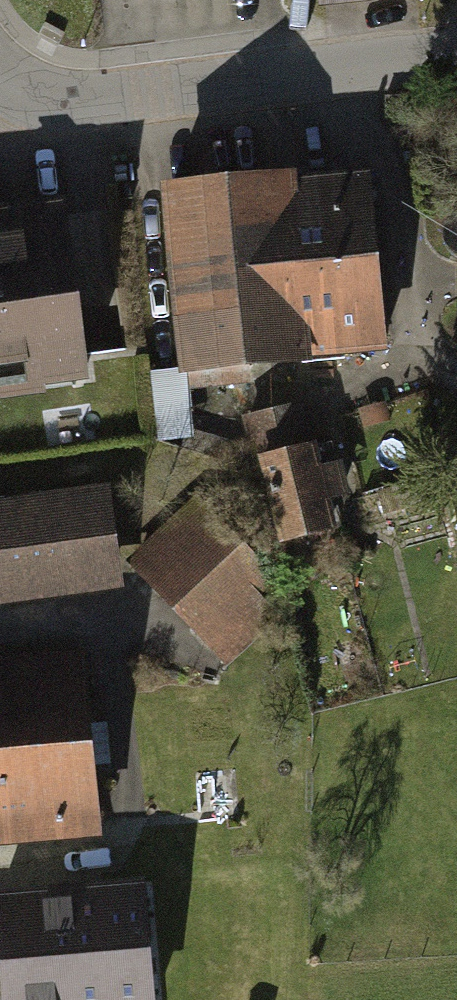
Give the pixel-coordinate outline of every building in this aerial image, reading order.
[(318,10),(422,1),(422,0),(317,0),(318,10)] [(372,174),(160,191),(175,369),(386,352),(372,174)] [(0,229),(0,404),(91,392),(68,220),(0,229)] [(308,403),(252,414),(276,537),(332,526),(308,403)] [(0,506),(0,612),(124,595),(110,491),(0,506)] [(128,566),(228,670),(298,603),(197,499),(128,566)] [(0,676),(0,827),(99,820),(88,669),(0,676)] [(69,898),(78,999),(155,999),(145,890),(69,898)] [(0,904),(0,979),(4,979),(6,999),(78,999),(69,898),(0,904)]
